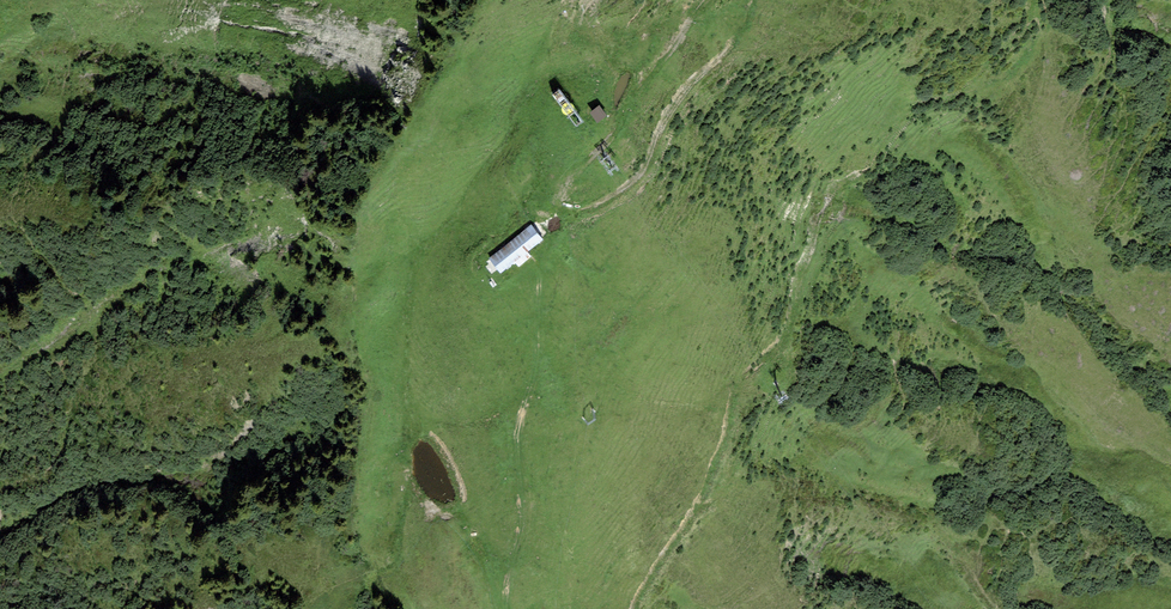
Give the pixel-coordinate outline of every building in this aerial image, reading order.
[(600,104),(590,111),(598,123),(608,116),(600,104)] [(532,226),(488,259),(500,274),(514,263),(519,267),(531,257),(527,251),(542,239),(532,226)]
